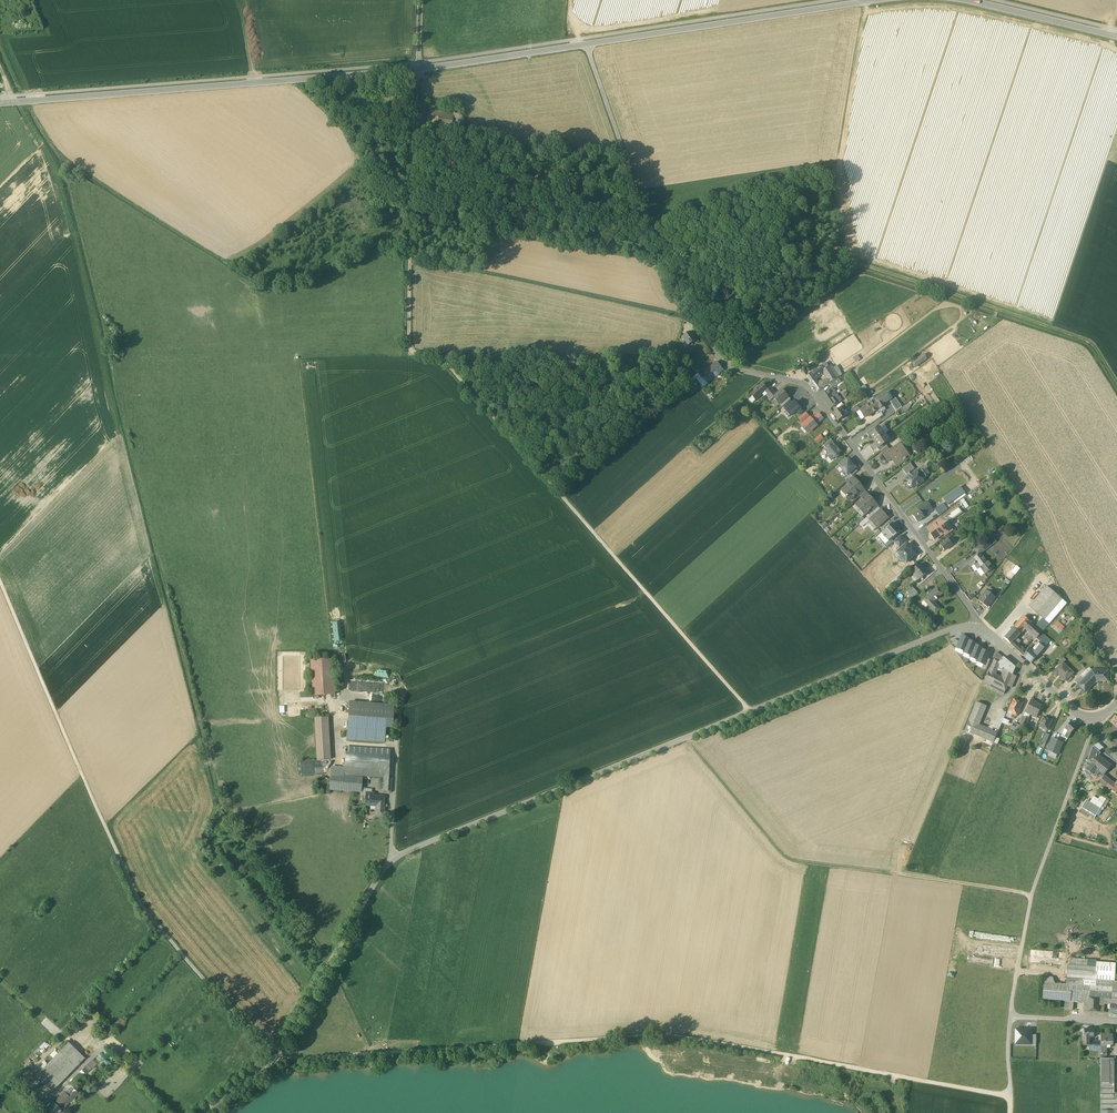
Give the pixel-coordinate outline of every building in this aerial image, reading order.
[(690,332),(683,337),(689,345),(696,340),(690,332)] [(913,362),(915,366),(926,359),(923,355),(913,362)] [(717,362),(705,371),(707,374),(711,371),(713,374),(714,374),(716,372),(718,374),(723,369),(717,362)] [(833,367),(829,367),(820,367),(819,367),(823,373),(827,379),(830,383),(839,376),(833,367)] [(814,371),(807,376),(811,382),(815,379),(821,375),(817,369),(814,371)] [(705,371),(700,376),(702,379),(703,378),(707,382),(715,375),(714,374),(713,374),(710,377),(707,374),(705,371)] [(702,379),(700,376),(697,379),(702,386),(707,382),(703,378),(702,379)] [(838,378),(829,384),(832,388),(832,387),(833,388),(841,382),(838,378)] [(821,381),(818,384),(817,383),(814,386),(818,391),(825,386),(830,383),(827,379),(823,382),(821,381)] [(762,384),(751,394),(756,400),(762,394),(762,393),(767,389),(762,384)] [(767,389),(762,393),(762,394),(765,396),(772,390),(769,387),(767,389)] [(788,396),(782,389),(776,394),(773,397),(773,398),(779,404),(788,396)] [(772,390),(767,394),(772,399),(773,398),(773,397),(776,394),(772,390)] [(828,390),(821,395),(828,405),(835,401),(833,398),(828,390)] [(890,400),(885,393),(878,397),(883,404),(890,400)] [(883,404),(878,397),(875,400),(875,401),(880,408),(882,411),(885,409),(883,404)] [(902,408),(896,398),(890,402),(896,412),(902,408)] [(791,400),(783,406),(786,410),(794,404),(791,400)] [(786,410),(785,411),(790,417),(801,408),(796,402),(794,404),(786,410)] [(872,402),(860,410),(865,417),(874,412),(871,407),(874,405),(872,402)] [(904,411),(912,407),(909,403),(902,407),(904,411)] [(841,408),(833,413),(839,421),(846,416),(846,415),(847,414),(846,412),(844,413),(841,408)] [(806,413),(799,419),(802,422),(809,416),(806,413)] [(810,418),(802,425),(808,432),(816,425),(816,424),(820,421),(816,416),(812,420),(810,418)] [(875,427),(867,433),(869,437),(871,435),(870,435),(877,430),(875,427)] [(877,430),(870,435),(871,435),(875,441),(885,434),(882,430),(882,429),(881,427),(880,427),(878,428),(878,429),(877,430)] [(885,434),(875,441),(879,447),(886,443),(887,442),(890,440),(888,437),(887,437),(885,434)] [(833,442),(831,439),(823,445),(826,448),(833,442)] [(828,457),(831,460),(835,457),(836,458),(839,455),(838,454),(840,452),(833,443),(824,450),(829,456),(828,457)] [(886,443),(879,447),(877,448),(879,451),(880,450),(886,446),(887,445),(886,443)] [(890,451),(888,453),(892,459),(897,465),(909,456),(900,444),(890,451)] [(886,446),(880,450),(884,456),(888,453),(890,451),(886,446)] [(892,459),(888,453),(884,456),(888,462),(892,459)] [(845,457),(838,463),(841,466),(847,460),(845,457)] [(856,467),(848,459),(847,460),(841,466),(840,467),(847,475),(849,473),(855,468),(856,467)] [(910,463),(903,469),(902,469),(903,469),(906,474),(907,474),(915,469),(910,463)] [(852,476),(858,471),(855,468),(849,473),(852,476)] [(922,471),(921,471),(917,473),(919,475),(919,474),(920,474),(921,474),(921,475),(922,475),(922,476),(922,477),(921,478),(922,480),(926,477),(926,476),(922,471)] [(915,472),(908,477),(907,478),(907,479),(907,480),(909,482),(908,482),(908,483),(908,484),(908,485),(909,485),(910,485),(911,485),(913,487),(914,488),(915,487),(922,482),(923,481),(923,480),(922,480),(921,478),(922,477),(922,476),(922,475),(921,475),(921,474),(920,474),(919,474),(919,475),(917,473),(917,472),(916,472),(915,472)] [(855,479),(853,480),(848,484),(843,489),(848,495),(846,497),(845,497),(847,499),(848,498),(850,500),(857,494),(862,490),(862,489),(863,488),(855,479)] [(943,498),(948,505),(965,493),(960,486),(943,498)] [(863,488),(862,489),(862,490),(857,494),(860,497),(860,496),(865,492),(866,491),(863,488)] [(875,505),(867,496),(868,495),(865,492),(860,496),(862,499),(856,505),(865,515),(872,509),(874,512),(879,507),(876,504),(875,505)] [(919,510),(923,515),(932,509),(930,505),(927,507),(925,503),(918,508),(919,510)] [(935,509),(939,515),(947,510),(943,504),(935,509)] [(958,507),(945,516),(945,517),(949,522),(949,521),(962,512),(958,507)] [(881,509),(869,520),(877,528),(888,518),(881,509)] [(919,510),(913,515),(917,522),(924,517),(923,515),(919,510)] [(941,519),(929,528),(935,537),(937,535),(938,536),(943,533),(950,528),(947,524),(950,522),(949,521),(949,522),(945,517),(941,520),(941,519)] [(866,518),(860,524),(862,527),(869,521),(866,518)] [(893,523),(881,533),(889,541),(891,539),(900,531),(893,523)] [(1002,525),(997,529),(1001,533),(1006,529),(1002,525)] [(950,528),(943,533),(945,536),(952,531),(950,528)] [(889,541),(881,533),(878,536),(883,541),(882,542),(884,545),(889,541)] [(901,536),(894,542),(899,548),(904,542),(906,541),(901,536)] [(889,541),(884,545),(887,548),(894,542),(891,539),(889,541)] [(948,539),(940,544),(945,550),(952,545),(948,539)] [(849,558),(852,555),(848,550),(847,551),(842,545),(844,543),(842,540),(837,545),(849,558)] [(899,548),(901,550),(897,553),(906,562),(909,560),(910,561),(915,558),(913,556),(915,555),(912,551),(911,552),(909,550),(911,548),(907,544),(906,544),(904,542),(899,548)] [(978,555),(968,563),(971,567),(974,565),(975,564),(978,569),(981,568),(980,567),(982,566),(987,573),(993,568),(988,561),(987,562),(980,553),(978,555)] [(922,568),(920,565),(912,572),(915,576),(916,574),(920,578),(927,571),(924,567),(922,568)] [(1015,575),(1020,568),(1016,565),(1011,572),(1015,575)] [(1046,586),(1029,607),(1042,618),(1049,624),(1066,604),(1046,586)] [(940,609),(933,602),(936,599),(937,600),(937,599),(943,593),(938,587),(924,600),(936,613),(940,609)] [(915,590),(910,594),(913,598),(918,593),(915,590)] [(995,597),(986,591),(979,601),(988,607),(995,597)] [(1024,616),(1013,628),(1019,633),(1024,628),(1030,622),(1024,616)] [(1035,627),(1037,628),(1042,633),(1049,624),(1042,618),(1035,627)] [(1030,622),(1024,628),(1029,632),(1034,626),(1030,622)] [(1062,630),(1065,626),(1059,622),(1056,626),(1062,630)] [(1013,628),(1004,638),(1015,648),(1018,644),(1013,640),(1019,633),(1013,628)] [(1037,628),(1032,634),(1037,638),(1042,633),(1037,628)] [(1042,633),(1037,638),(1046,646),(1051,640),(1042,633)] [(957,648),(965,651),(969,641),(970,639),(962,636),(960,642),(957,648)] [(957,648),(960,642),(954,639),(951,646),(955,650),(956,648),(957,648)] [(964,653),(971,656),(975,645),(976,643),(969,641),(965,651),(964,653)] [(970,657),(978,660),(982,649),(983,648),(975,645),(971,656),(970,657)] [(1038,647),(1034,653),(1037,656),(1044,648),(1043,648),(1042,647),(1041,646),(1040,645),(1038,647)] [(1027,650),(1022,646),(1021,647),(1018,651),(1023,655),(1027,650)] [(1034,653),(1029,648),(1023,655),(1031,663),(1037,656),(1034,653)] [(989,652),(982,649),(978,660),(977,662),(983,664),(985,665),(987,659),(989,652)] [(1003,658),(997,652),(994,659),(998,663),(1003,658)] [(998,663),(999,664),(999,666),(1002,669),(1003,668),(1005,669),(1007,671),(1012,675),(1015,668),(1003,658),(998,663)] [(332,659),(310,660),(313,696),(335,694),(332,659)] [(998,663),(994,659),(984,684),(989,686),(991,683),(995,675),(999,666),(999,664),(998,663)] [(1060,665),(1053,673),(1056,677),(1058,675),(1065,681),(1070,676),(1072,674),(1066,667),(1067,666),(1063,663),(1060,665)] [(999,666),(995,675),(1003,679),(1004,678),(1002,677),(1004,673),(1005,669),(1003,668),(1002,669),(999,666)] [(1078,685),(1077,686),(1083,691),(1088,685),(1090,687),(1094,683),(1098,681),(1108,681),(1108,670),(1092,670),(1083,679),(1078,685)] [(1012,675),(1007,671),(1004,678),(1003,679),(1002,681),(1008,683),(1012,675)] [(995,675),(991,683),(989,686),(989,687),(999,692),(1004,694),(1007,686),(1008,683),(1002,681),(1003,679),(995,675)] [(1017,676),(1012,675),(1008,683),(1007,686),(1012,688),(1017,676)] [(1083,679),(1080,676),(1074,681),(1078,685),(1083,679)] [(384,682),(349,680),(349,691),(383,693),(384,682)] [(426,696),(433,693),(430,686),(423,689),(426,696)] [(1018,702),(1013,700),(1008,711),(1012,713),(1017,716),(1023,703),(1018,701),(1018,702)] [(1037,703),(1031,700),(1025,711),(1036,717),(1042,706),(1036,703),(1037,703)] [(986,706),(976,702),(964,731),(975,735),(979,725),(986,706)] [(350,703),(347,739),(384,743),(386,727),(392,728),(393,706),(350,703)] [(986,728),(979,725),(975,735),(993,743),(1005,714),(1001,712),(995,725),(994,725),(986,728)] [(1029,719),(1024,716),(1020,722),(1026,725),(1029,719)] [(317,760),(332,759),(329,717),(314,718),(317,760)] [(1052,720),(1043,717),(1039,726),(1047,730),(1052,720)] [(1013,722),(1010,728),(1017,732),(1020,725),(1013,722)] [(1071,722),(1065,729),(1067,731),(1070,734),(1077,727),(1071,722)] [(1059,741),(1066,744),(1067,739),(1064,737),(1067,731),(1065,729),(1059,741)] [(1041,742),(1045,744),(1049,735),(1045,733),(1041,742)] [(1063,743),(1052,739),(1047,750),(1058,755),(1063,743)] [(1086,764),(1089,766),(1099,755),(1100,753),(1092,746),(1086,764)] [(344,776),(362,777),(382,778),(382,790),(383,791),(388,791),(391,749),(347,747),(345,767),(344,776)] [(1099,755),(1089,766),(1086,770),(1087,770),(1085,773),(1089,776),(1091,773),(1094,776),(1100,772),(1103,775),(1111,766),(1099,755)] [(361,792),(362,777),(344,776),(345,767),(332,767),(331,790),(354,792),(361,792)] [(1107,787),(1105,789),(1107,791),(1112,788),(1115,784),(1112,781),(1107,787)] [(374,793),(366,792),(365,806),(376,807),(382,807),(382,806),(383,796),(374,796),(374,793)] [(1100,796),(1098,800),(1094,797),(1091,802),(1095,805),(1093,809),(1098,812),(1106,799),(1100,796)] [(1094,818),(1098,812),(1093,809),(1095,805),(1091,802),(1086,799),(1080,809),(1094,818)] [(382,807),(376,807),(375,817),(384,818),(384,812),(383,812),(384,806),(382,806),(382,807)] [(1115,963),(1096,962),(1096,966),(1095,980),(1114,981),(1115,963)] [(1070,965),(1067,965),(1066,978),(1095,980),(1096,966),(1070,965)] [(1066,978),(1066,984),(1066,985),(1072,985),(1077,985),(1076,992),(1089,993),(1089,997),(1088,1003),(1088,1004),(1088,1011),(1098,1012),(1098,1006),(1104,1006),(1104,1004),(1109,1005),(1109,999),(1116,999),(1116,981),(1114,981),(1095,980),(1066,978)] [(1066,984),(1044,983),(1042,999),(1066,1001),(1070,1001),(1072,985),(1066,985),(1066,984)] [(1077,985),(1072,985),(1070,1001),(1073,1001),(1088,1003),(1089,997),(1089,993),(1076,992),(1077,985)] [(1070,1001),(1066,1001),(1065,1009),(1072,1010),(1073,1001),(1070,1001)] [(1031,1029),(1016,1029),(1016,1044),(1031,1044),(1031,1035),(1031,1029)] [(1094,1029),(1083,1029),(1082,1038),(1090,1039),(1094,1039),(1094,1029)] [(1109,1035),(1101,1035),(1101,1039),(1101,1040),(1101,1042),(1101,1045),(1106,1045),(1113,1045),(1113,1037),(1109,1037),(1109,1035)] [(1090,1039),(1082,1038),(1082,1047),(1090,1047),(1090,1042),(1090,1039)] [(39,1048),(46,1054),(52,1048),(45,1042),(39,1048)] [(69,1043),(59,1052),(68,1061),(75,1068),(85,1058),(69,1043)] [(59,1052),(36,1076),(45,1085),(68,1061),(59,1052)] [(106,1065),(109,1062),(101,1053),(98,1055),(106,1065)] [(1107,1059),(1101,1059),(1101,1084),(1114,1084),(1114,1059),(1107,1059)] [(68,1061),(45,1085),(52,1092),(75,1068),(68,1061)] [(85,1073),(93,1068),(90,1063),(82,1069),(85,1073)] [(75,1077),(69,1084),(72,1087),(79,1080),(75,1077)] [(1114,1099),(1114,1093),(1114,1084),(1101,1084),(1100,1112),(1116,1112),(1116,1099),(1114,1099)] [(67,1095),(64,1092),(54,1103),(61,1110),(62,1110),(69,1103),(70,1103),(79,1093),(74,1088),(67,1095)] [(46,1111),(49,1112),(60,1112),(62,1111),(62,1110),(61,1110),(54,1103),(46,1111)]
